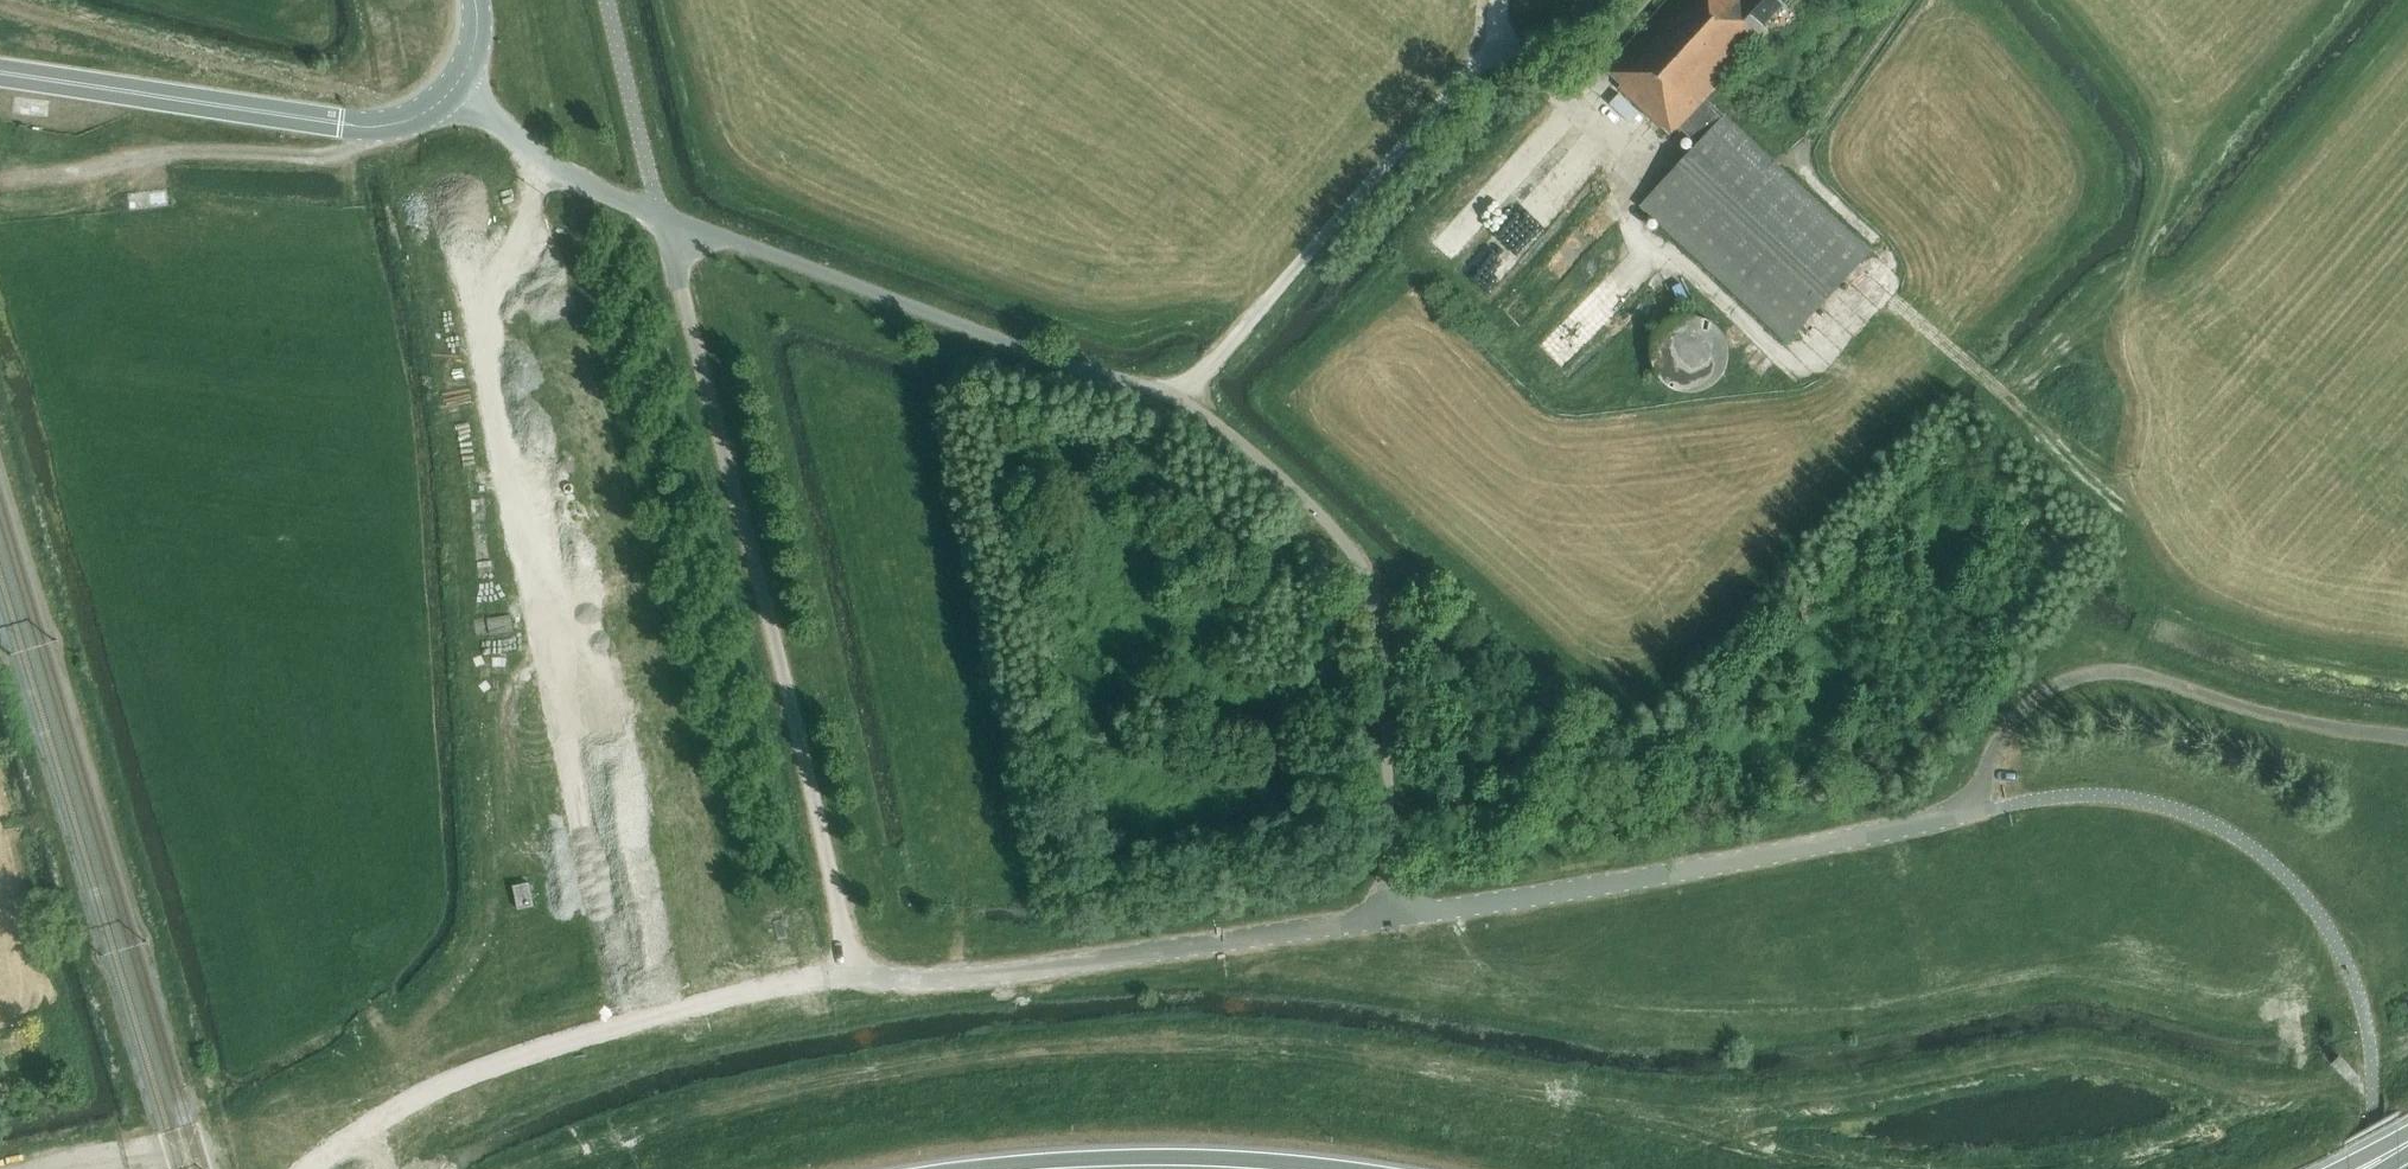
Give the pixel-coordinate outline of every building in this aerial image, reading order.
[(1790,339),(1871,252),(1707,99),(1769,32),(1764,27),(1785,4),(1790,9),(1798,0),(1670,0),(1606,70),(1622,85),(1619,89),(1671,138),(1680,129),(1698,146),(1641,207),(1787,342),(1790,339)] [(1660,380),(1663,383),(1665,385),(1668,387),(1673,390),(1678,392),(1682,393),(1686,394),(1691,394),(1697,393),(1699,393),(1702,392),(1704,391),(1708,389),(1710,388),(1714,386),(1716,384),(1718,382),(1720,380),(1722,377),(1724,374),(1725,372),(1726,368),(1727,365),(1728,363),(1729,359),(1729,355),(1729,352),(1728,349),(1728,347),(1727,343),(1725,339),(1724,336),(1723,334),(1721,332),(1720,330),(1718,328),(1715,325),(1712,322),(1709,321),(1707,320),(1702,318),(1698,317),(1694,316),(1690,316),(1684,316),(1680,317),(1678,318),(1675,319),(1671,321),(1667,323),(1664,326),(1662,328),(1660,330),(1658,333),(1655,337),(1654,340),(1653,343),(1652,345),(1651,350),(1651,354),(1651,358),(1651,360),(1652,363),(1652,366),(1653,368),(1655,372),(1656,374),(1657,377),(1660,380)] [(534,906),(528,882),(513,885),(518,910),(534,906)]
